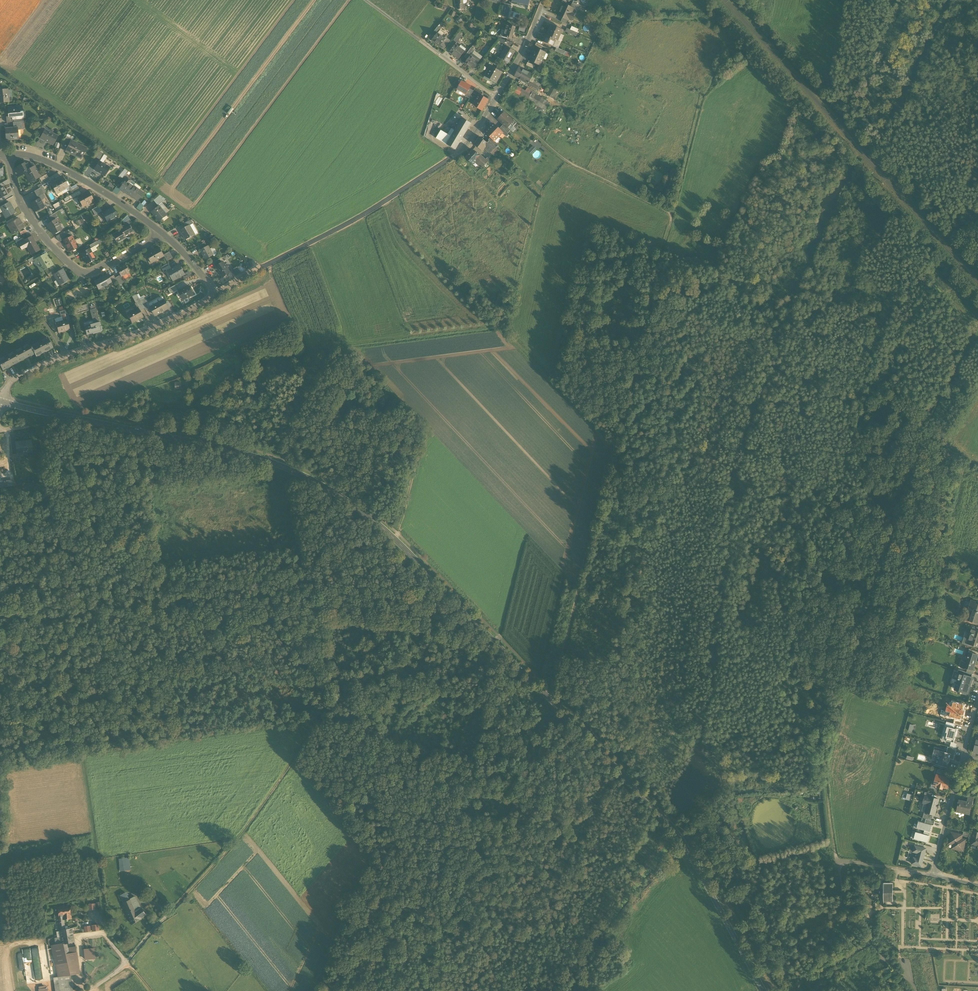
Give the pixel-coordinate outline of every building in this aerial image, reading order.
[(502,16),(508,18),(511,5),(505,3),(502,16)] [(563,16),(568,19),(571,13),(570,12),(571,8),(573,9),(573,8),(570,7),(563,4),(558,15),(562,18),(563,18),(563,16)] [(561,22),(567,24),(569,20),(568,20),(568,19),(563,16),(563,18),(562,18),(561,22)] [(623,29),(625,22),(615,20),(613,26),(623,29)] [(438,32),(438,33),(440,30),(444,25),(440,23),(435,30),(438,32)] [(507,38),(511,39),(513,33),(514,30),(515,27),(514,27),(509,26),(507,25),(503,37),(507,38)] [(551,25),(546,36),(556,40),(558,34),(560,35),(562,30),(551,25)] [(453,41),(457,43),(462,36),(459,33),(453,41)] [(439,46),(440,46),(445,39),(444,39),(441,37),(437,34),(432,40),(436,43),(439,46)] [(556,40),(546,36),(545,35),(542,42),(552,46),(555,40),(556,40)] [(445,38),(444,39),(445,39),(440,46),(443,49),(449,41),(445,38)] [(506,47),(513,50),(516,44),(512,43),(514,40),(511,39),(507,38),(507,41),(509,42),(506,47)] [(453,55),(459,59),(464,52),(455,45),(449,53),(453,55)] [(499,58),(504,61),(505,59),(509,61),(515,51),(513,50),(506,47),(499,58)] [(554,51),(565,55),(566,52),(556,47),(554,51)] [(468,57),(469,58),(470,56),(474,51),(471,48),(465,56),(468,57)] [(535,48),(532,54),(543,59),(546,53),(535,48)] [(482,57),(474,51),(470,56),(471,57),(473,55),(480,60),(482,57)] [(540,66),(543,59),(532,54),(529,61),(540,66)] [(470,56),(469,58),(468,59),(465,63),(473,69),(478,62),(471,57),(470,56)] [(495,68),(492,67),(489,73),(487,72),(484,76),(496,83),(502,72),(501,72),(495,68)] [(527,84),(529,82),(533,74),(519,67),(514,77),(527,84)] [(532,93),(533,92),(529,90),(528,93),(525,91),(515,85),(517,82),(513,80),(512,83),(508,88),(524,98),(528,100),(532,93)] [(465,94),(466,94),(469,88),(470,86),(462,81),(457,89),(465,94)] [(469,99),(472,93),(473,91),(469,88),(466,94),(465,94),(464,96),(469,99)] [(475,88),(473,91),(472,93),(478,96),(479,95),(481,96),(483,93),(475,88)] [(9,101),(8,97),(7,97),(7,96),(6,94),(8,93),(7,89),(0,90),(0,102),(9,101)] [(548,97),(552,99),(557,91),(553,89),(548,97)] [(550,103),(536,95),(532,93),(528,100),(545,111),(550,103)] [(476,107),(482,110),(485,104),(486,102),(487,102),(488,100),(481,96),(479,95),(478,96),(474,102),(478,104),(476,107)] [(13,117),(13,119),(14,119),(21,118),(21,112),(23,112),(22,106),(8,107),(9,114),(10,114),(10,116),(9,116),(9,118),(13,117)] [(503,124),(507,128),(508,127),(510,124),(513,126),(516,123),(513,120),(513,121),(504,112),(498,119),(499,120),(502,122),(501,122),(503,124)] [(446,144),(455,150),(471,123),(462,118),(451,137),(446,144)] [(493,124),(489,128),(498,137),(502,133),(502,132),(499,129),(493,124)] [(503,124),(501,127),(507,133),(510,130),(508,127),(507,128),(503,124)] [(505,136),(507,133),(501,127),(499,129),(502,132),(502,133),(505,136)] [(5,129),(6,140),(18,139),(17,128),(14,128),(5,129)] [(494,141),(498,137),(489,128),(485,132),(490,138),(494,141)] [(436,138),(446,144),(451,137),(441,130),(436,138)] [(47,142),(52,145),(57,136),(52,133),(51,135),(44,131),(42,135),(40,138),(48,142),(47,142)] [(63,142),(69,145),(72,141),(73,139),(66,136),(63,142)] [(473,145),(482,151),(484,148),(487,143),(479,137),(473,145)] [(488,140),(495,146),(497,144),(494,141),(490,138),(488,140)] [(66,152),(80,158),(82,154),(82,153),(84,148),(77,145),(78,144),(72,141),(69,145),(68,149),(66,152)] [(486,148),(490,153),(496,147),(489,141),(487,143),(484,148),(485,149),(486,148)] [(496,156),(499,159),(503,155),(496,147),(490,153),(495,157),(496,156)] [(465,158),(472,164),(474,162),(474,161),(479,156),(472,150),(465,158)] [(94,157),(100,161),(104,154),(98,151),(94,157)] [(474,162),(482,168),(489,160),(487,158),(484,161),(479,156),(474,161),(474,162)] [(98,171),(105,175),(110,167),(100,161),(94,169),(98,172),(98,171)] [(19,175),(24,172),(30,168),(27,163),(25,165),(24,163),(18,167),(19,168),(16,169),(19,175)] [(34,166),(30,168),(24,172),(26,176),(27,175),(31,181),(30,182),(40,176),(34,166)] [(118,175),(122,177),(127,171),(124,168),(118,175)] [(63,177),(57,180),(62,190),(67,187),(68,188),(69,188),(68,187),(63,177)] [(50,182),(48,178),(41,182),(40,182),(42,186),(50,182)] [(57,193),(62,190),(57,180),(51,183),(56,193),(57,194),(57,193)] [(133,187),(129,184),(125,181),(119,188),(125,193),(128,194),(128,193),(133,187)] [(134,186),(133,187),(128,193),(133,197),(132,197),(136,200),(142,193),(134,186)] [(35,191),(38,197),(43,194),(40,188),(35,191)] [(77,197),(83,207),(93,201),(89,192),(82,196),(82,195),(81,195),(77,197)] [(156,203),(158,205),(163,201),(161,199),(163,197),(160,195),(154,200),(156,203)] [(30,203),(35,212),(44,207),(39,198),(30,203)] [(2,211),(6,218),(15,213),(9,202),(7,203),(0,207),(0,208),(2,211)] [(92,210),(95,215),(102,212),(99,206),(92,210)] [(152,212),(160,221),(165,217),(163,215),(166,213),(159,206),(152,212)] [(102,213),(107,222),(118,217),(113,207),(112,207),(113,208),(107,211),(107,210),(102,213)] [(49,216),(52,221),(58,217),(56,213),(49,216)] [(12,233),(12,234),(24,228),(18,218),(14,221),(7,224),(8,226),(11,225),(15,232),(12,233)] [(50,229),(53,234),(64,228),(59,218),(47,224),(48,225),(48,224),(51,228),(50,229)] [(124,237),(128,235),(133,233),(132,231),(128,224),(125,225),(119,228),(120,230),(124,237)] [(184,235),(186,240),(195,235),(190,226),(189,225),(186,227),(181,230),(184,235)] [(125,239),(124,237),(120,230),(108,237),(111,241),(114,239),(117,244),(125,239)] [(56,236),(59,242),(65,238),(62,233),(56,236)] [(27,245),(32,254),(39,250),(31,236),(24,240),(24,241),(19,244),(21,248),(27,245)] [(66,244),(70,251),(78,247),(72,236),(63,241),(65,245),(66,244)] [(201,250),(206,259),(214,255),(209,245),(207,246),(201,250)] [(147,255),(152,263),(164,256),(164,255),(159,247),(147,255)] [(81,254),(86,263),(95,258),(92,253),(90,249),(81,254)] [(164,256),(167,261),(172,258),(169,252),(164,255),(164,256)] [(37,265),(41,271),(53,265),(47,253),(41,257),(37,259),(40,264),(37,265)] [(216,266),(223,277),(230,272),(223,262),(222,263),(216,266)] [(161,268),(164,272),(165,271),(171,268),(169,264),(161,268)] [(120,274),(121,276),(129,272),(125,265),(121,267),(117,269),(120,274)] [(173,279),(174,280),(184,275),(185,274),(179,265),(172,269),(168,271),(173,279)] [(230,271),(234,276),(240,272),(236,266),(230,271)] [(165,271),(170,281),(173,279),(168,271),(172,269),(171,268),(165,271)] [(54,275),(59,285),(64,283),(69,280),(63,269),(57,272),(54,274),(54,275)] [(94,281),(98,289),(99,289),(98,288),(102,286),(102,287),(111,282),(109,278),(107,274),(104,276),(105,276),(101,278),(94,281)] [(120,274),(114,277),(117,281),(119,285),(124,282),(121,276),(120,274)] [(112,284),(117,281),(114,277),(113,275),(109,278),(111,282),(112,284)] [(168,289),(170,294),(178,290),(175,285),(168,289)] [(178,291),(183,300),(194,295),(189,286),(178,291)] [(164,299),(160,302),(164,310),(169,308),(166,303),(164,299)] [(145,300),(141,302),(144,308),(145,310),(149,308),(145,300)] [(165,311),(164,310),(160,302),(150,307),(155,316),(155,315),(160,312),(160,313),(165,311)] [(91,309),(95,323),(99,322),(96,308),(91,309)] [(127,313),(132,323),(133,323),(132,322),(138,319),(143,317),(137,308),(133,310),(134,310),(128,313),(127,313)] [(56,323),(58,332),(65,330),(70,329),(67,320),(66,320),(56,323)] [(100,322),(99,322),(95,323),(85,326),(87,334),(96,332),(96,333),(102,331),(100,322)] [(48,338),(31,346),(35,353),(36,356),(53,347),(48,338)] [(29,343),(14,351),(19,361),(35,353),(31,346),(29,343)] [(19,361),(14,351),(0,358),(0,365),(2,370),(19,361)] [(26,449),(27,453),(32,452),(30,440),(16,442),(17,452),(22,452),(22,450),(26,449)] [(968,609),(971,602),(976,603),(976,601),(971,600),(968,609)] [(977,624),(977,604),(976,603),(971,602),(968,609),(974,611),(971,622),(977,624)] [(970,639),(969,644),(970,644),(977,647),(977,630),(976,630),(970,628),(968,633),(972,634),(970,639)] [(968,669),(973,671),(975,664),(977,655),(970,652),(966,663),(962,661),(960,667),(965,669),(965,668),(968,669)] [(957,673),(956,677),(959,678),(956,685),(955,689),(966,693),(969,686),(970,686),(971,683),(970,683),(971,677),(957,673)] [(955,720),(960,721),(965,705),(954,702),(952,707),(948,706),(947,712),(951,713),(949,718),(955,720)] [(957,736),(959,729),(954,728),(946,726),(944,732),(947,733),(946,738),(947,738),(946,741),(951,742),(954,743),(956,736),(957,736)] [(935,764),(948,767),(950,759),(954,760),(955,755),(954,755),(946,753),(935,749),(933,755),(937,756),(935,764)] [(937,775),(934,785),(939,786),(938,788),(942,789),(943,787),(947,788),(949,780),(946,779),(947,777),(945,777),(937,775)] [(924,803),(928,804),(937,807),(939,800),(930,797),(925,796),(923,803),(924,803)] [(958,811),(968,813),(970,804),(971,802),(967,801),(967,802),(965,802),(964,802),(960,802),(960,804),(959,804),(959,805),(959,806),(958,811)] [(935,815),(937,807),(928,804),(925,812),(933,814),(935,815)] [(931,820),(933,814),(925,812),(924,812),(923,818),(926,819),(931,820)] [(917,828),(925,830),(930,832),(932,825),(925,823),(919,821),(917,828)] [(929,836),(923,834),(916,832),(914,839),(927,843),(929,836)] [(954,848),(963,850),(965,840),(961,839),(962,835),(952,833),(950,842),(954,843),(954,844),(954,848)] [(914,858),(912,864),(921,866),(923,859),(923,856),(924,856),(926,849),(923,848),(915,846),(913,852),(918,853),(916,858),(914,858)] [(130,857),(118,859),(120,871),(131,869),(130,857)] [(884,900),(893,900),(893,883),(884,883),(884,900)] [(135,897),(130,899),(128,900),(123,903),(126,910),(127,913),(135,909),(135,908),(131,902),(136,899),(135,897)] [(136,912),(140,909),(136,899),(131,902),(135,908),(135,909),(136,912)] [(58,915),(59,915),(63,915),(63,919),(71,919),(70,906),(57,907),(58,915)] [(136,912),(140,918),(145,914),(142,908),(140,909),(136,912)] [(127,913),(132,924),(136,921),(140,918),(136,912),(135,909),(127,913)] [(64,922),(63,919),(63,915),(59,915),(60,922),(57,922),(58,931),(59,931),(59,930),(65,929),(64,922)] [(72,928),(65,929),(59,930),(59,931),(60,937),(73,934),(72,928)] [(73,934),(60,937),(61,943),(61,944),(66,943),(74,941),(73,934)] [(61,943),(59,944),(64,971),(69,970),(78,969),(77,960),(78,960),(76,952),(69,954),(68,948),(66,943),(61,944),(61,943)] [(58,977),(69,975),(69,970),(64,971),(59,944),(55,944),(53,945),(52,945),(55,964),(58,977)] [(84,949),(85,959),(95,959),(94,949),(84,949)] [(69,975),(58,977),(60,990),(72,990),(70,975),(69,975)]
